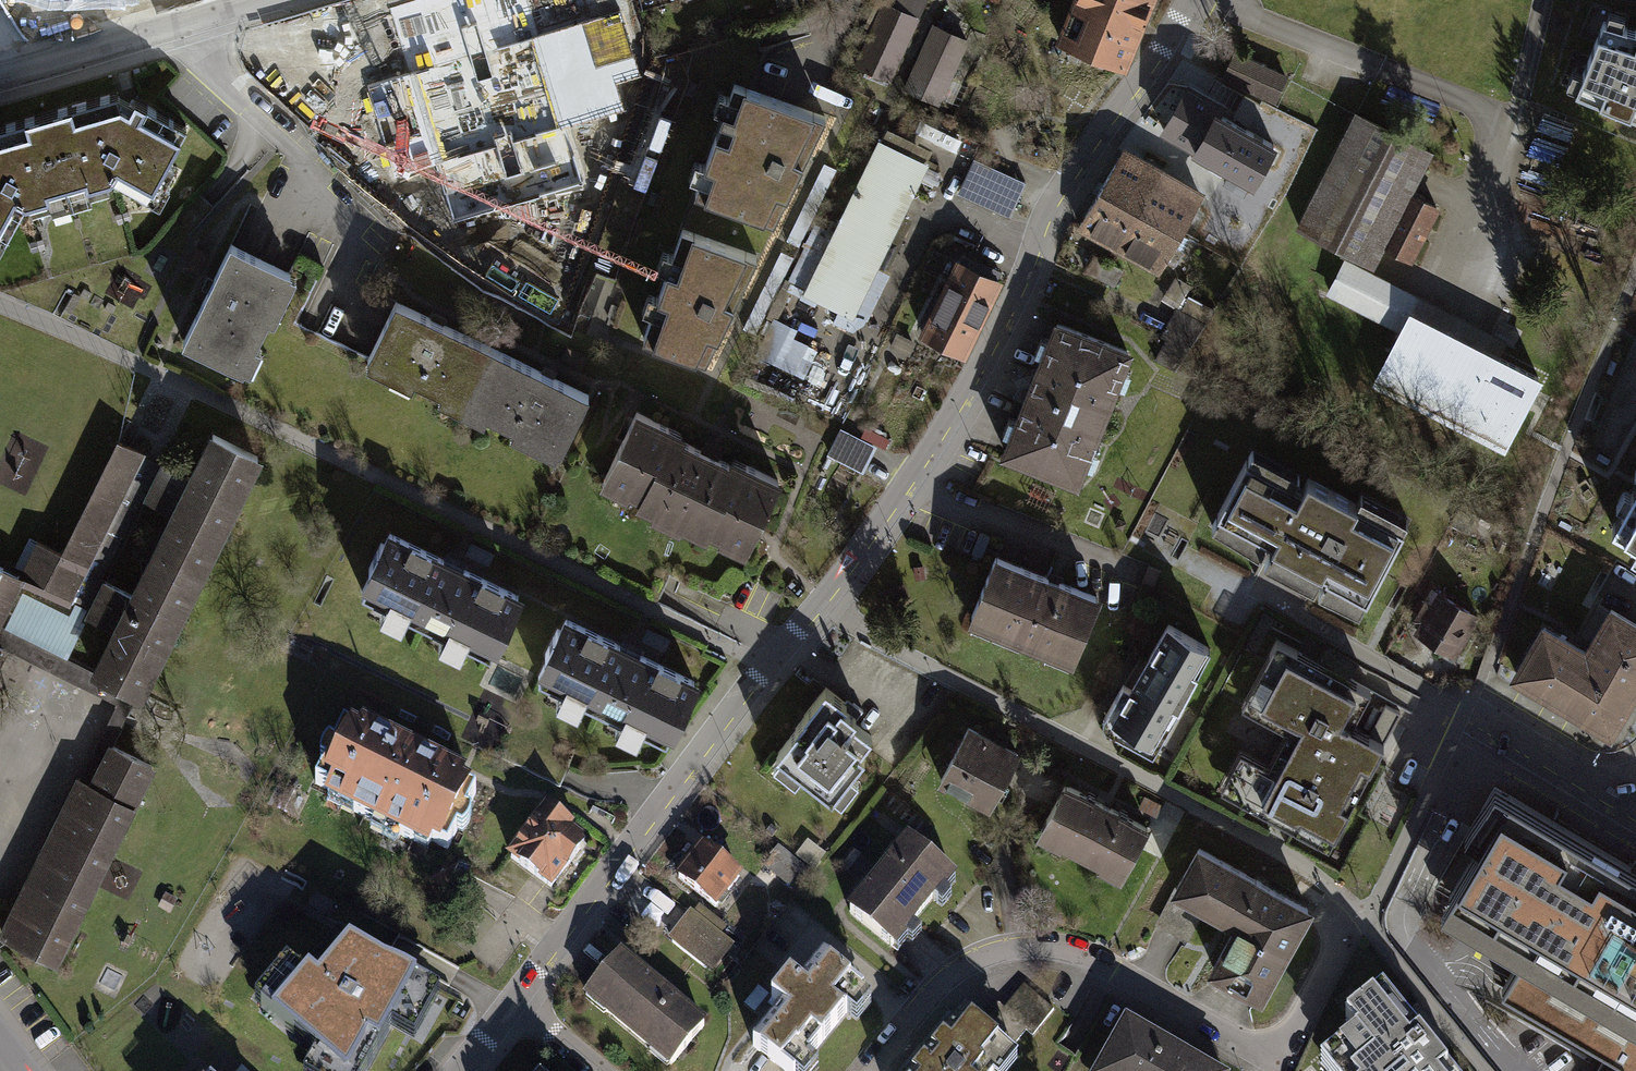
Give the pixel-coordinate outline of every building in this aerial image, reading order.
[(403,23),(427,103),(436,100),(458,175),(467,173),(491,250),(559,229),(490,0),(480,0),(403,23)] [(545,14),(617,0),(542,0),(545,14)] [(856,67),(894,83),(931,0),(885,0),(856,67)] [(1141,27),(1078,0),(1060,42),(1123,69),(1141,27)] [(1078,0),(1141,27),(1152,0),(1078,0)] [(1635,116),(1635,31),(1604,21),(1576,92),(1635,116)] [(907,83),(945,101),(974,40),(935,22),(907,83)] [(1286,77),(1235,53),(1224,76),(1274,100),(1286,77)] [(825,117),(735,86),(696,193),(775,222),(825,117)] [(1253,180),(1273,145),(1218,114),(1222,105),(1187,86),(1162,130),(1253,180)] [(116,92),(46,113),(65,183),(84,176),(87,185),(111,178),(146,198),(147,195),(140,191),(148,176),(156,180),(186,126),(134,97),(128,108),(119,103),(116,92)] [(7,229),(2,237),(5,238),(25,203),(49,196),(47,188),(65,183),(46,113),(0,126),(0,226),(7,229)] [(1429,152),(1356,114),(1299,226),(1371,263),(1382,241),(1409,255),(1434,206),(1408,193),(1429,152)] [(878,136),(802,287),(854,313),(930,162),(878,136)] [(1200,197),(1122,152),(1101,188),(1139,210),(1179,233),(1200,197)] [(958,194),(1009,217),(1025,182),(975,158),(958,194)] [(1139,210),(1101,188),(1080,223),(1119,246),(1139,210)] [(1184,236),(1179,233),(1139,210),(1119,246),(1158,269),(1164,259),(1172,263),(1178,252),(1176,251),(1184,236)] [(757,255),(684,231),(642,336),(706,358),(757,255)] [(294,274),(232,244),(184,342),(246,372),(294,274)] [(998,271),(963,253),(944,291),(982,310),(997,279),(994,278),(998,271)] [(1408,313),(1418,293),(1344,255),(1324,293),(1399,332),(1408,313)] [(1086,271),(1113,284),(1121,270),(1094,256),(1086,271)] [(1168,290),(1180,299),(1189,286),(1176,277),(1168,290)] [(982,310),(944,291),(939,301),(933,298),(923,319),(928,322),(922,335),(962,354),(982,310)] [(1508,340),(1418,293),(1408,313),(1498,359),(1508,340)] [(495,342),(397,295),(365,361),(463,407),(495,342)] [(1156,358),(1176,369),(1203,324),(1181,312),(1156,358)] [(1498,359),(1408,313),(1399,332),(1375,378),(1507,445),(1540,381),(1498,359)] [(1127,350),(1056,322),(1004,452),(1074,481),(1127,350)] [(803,378),(817,349),(781,330),(766,359),(803,378)] [(495,342),(463,407),(557,453),(589,388),(495,342)] [(783,472),(636,403),(599,482),(746,551),(783,472)] [(870,473),(885,441),(846,423),(831,455),(870,473)] [(117,445),(92,504),(253,502),(270,462),(212,438),(196,477),(117,445)] [(1221,519),(1369,594),(1402,528),(1255,453),(1221,519)] [(1611,524),(1635,538),(1635,480),(1635,481),(1611,524)] [(236,503),(86,506),(71,549),(63,549),(36,539),(37,572),(24,572),(0,564),(0,648),(5,633),(74,658),(87,623),(114,633),(93,690),(160,714),(236,503)] [(517,584),(389,522),(359,586),(487,647),(517,584)] [(1101,587),(999,545),(971,614),(1073,656),(1101,587)] [(1471,615),(1430,593),(1407,637),(1447,659),(1471,615)] [(1535,621),(1505,676),(1606,732),(1635,677),(1635,621),(1603,602),(1579,645),(1535,621)] [(696,668),(568,609),(537,675),(665,734),(696,668)] [(1215,644),(1161,614),(1104,718),(1158,748),(1215,644)] [(1351,690),(1284,654),(1261,698),(1305,721),(1265,795),(1332,831),(1380,741),(1337,717),(1351,690)] [(850,697),(826,681),(776,752),(836,794),(878,736),(841,710),(850,697)] [(471,777),(356,719),(320,789),(435,848),(471,777)] [(962,728),(939,774),(992,801),(1016,755),(962,728)] [(74,780),(4,946),(70,973),(157,764),(113,746),(96,789),(74,780)] [(1146,829),(1056,783),(1032,830),(1122,876),(1146,829)] [(1508,793),(1448,894),(1481,914),(1529,942),(1502,988),(1621,1058),(1613,1070),(1635,1070),(1635,868),(1508,793)] [(588,838),(541,804),(504,854),(551,888),(588,838)] [(741,873),(699,841),(668,882),(709,915),(741,873)] [(1197,842),(1171,887),(1236,925),(1211,968),(1259,996),(1310,907),(1197,842)] [(907,845),(848,919),(887,950),(945,876),(907,845)] [(283,1026),(341,1070),(370,1070),(384,1050),(392,1058),(430,988),(362,953),(330,987),(322,981),(283,1026)] [(698,1022),(614,957),(578,1002),(662,1068),(698,1022)] [(751,1047),(781,1070),(796,1070),(859,994),(820,962),(751,1047)] [(1339,1019),(1350,1032),(1331,1047),(1339,1056),(1320,1070),(1321,1070),(1442,1070),(1376,990),(1339,1019)] [(914,1070),(1002,1070),(1024,1044),(1030,1049),(1047,1029),(1019,1007),(1006,1023),(997,1016),(978,1040),(954,1021),(914,1070)] [(1087,1070),(1210,1070),(1118,1018),(1087,1070)]
